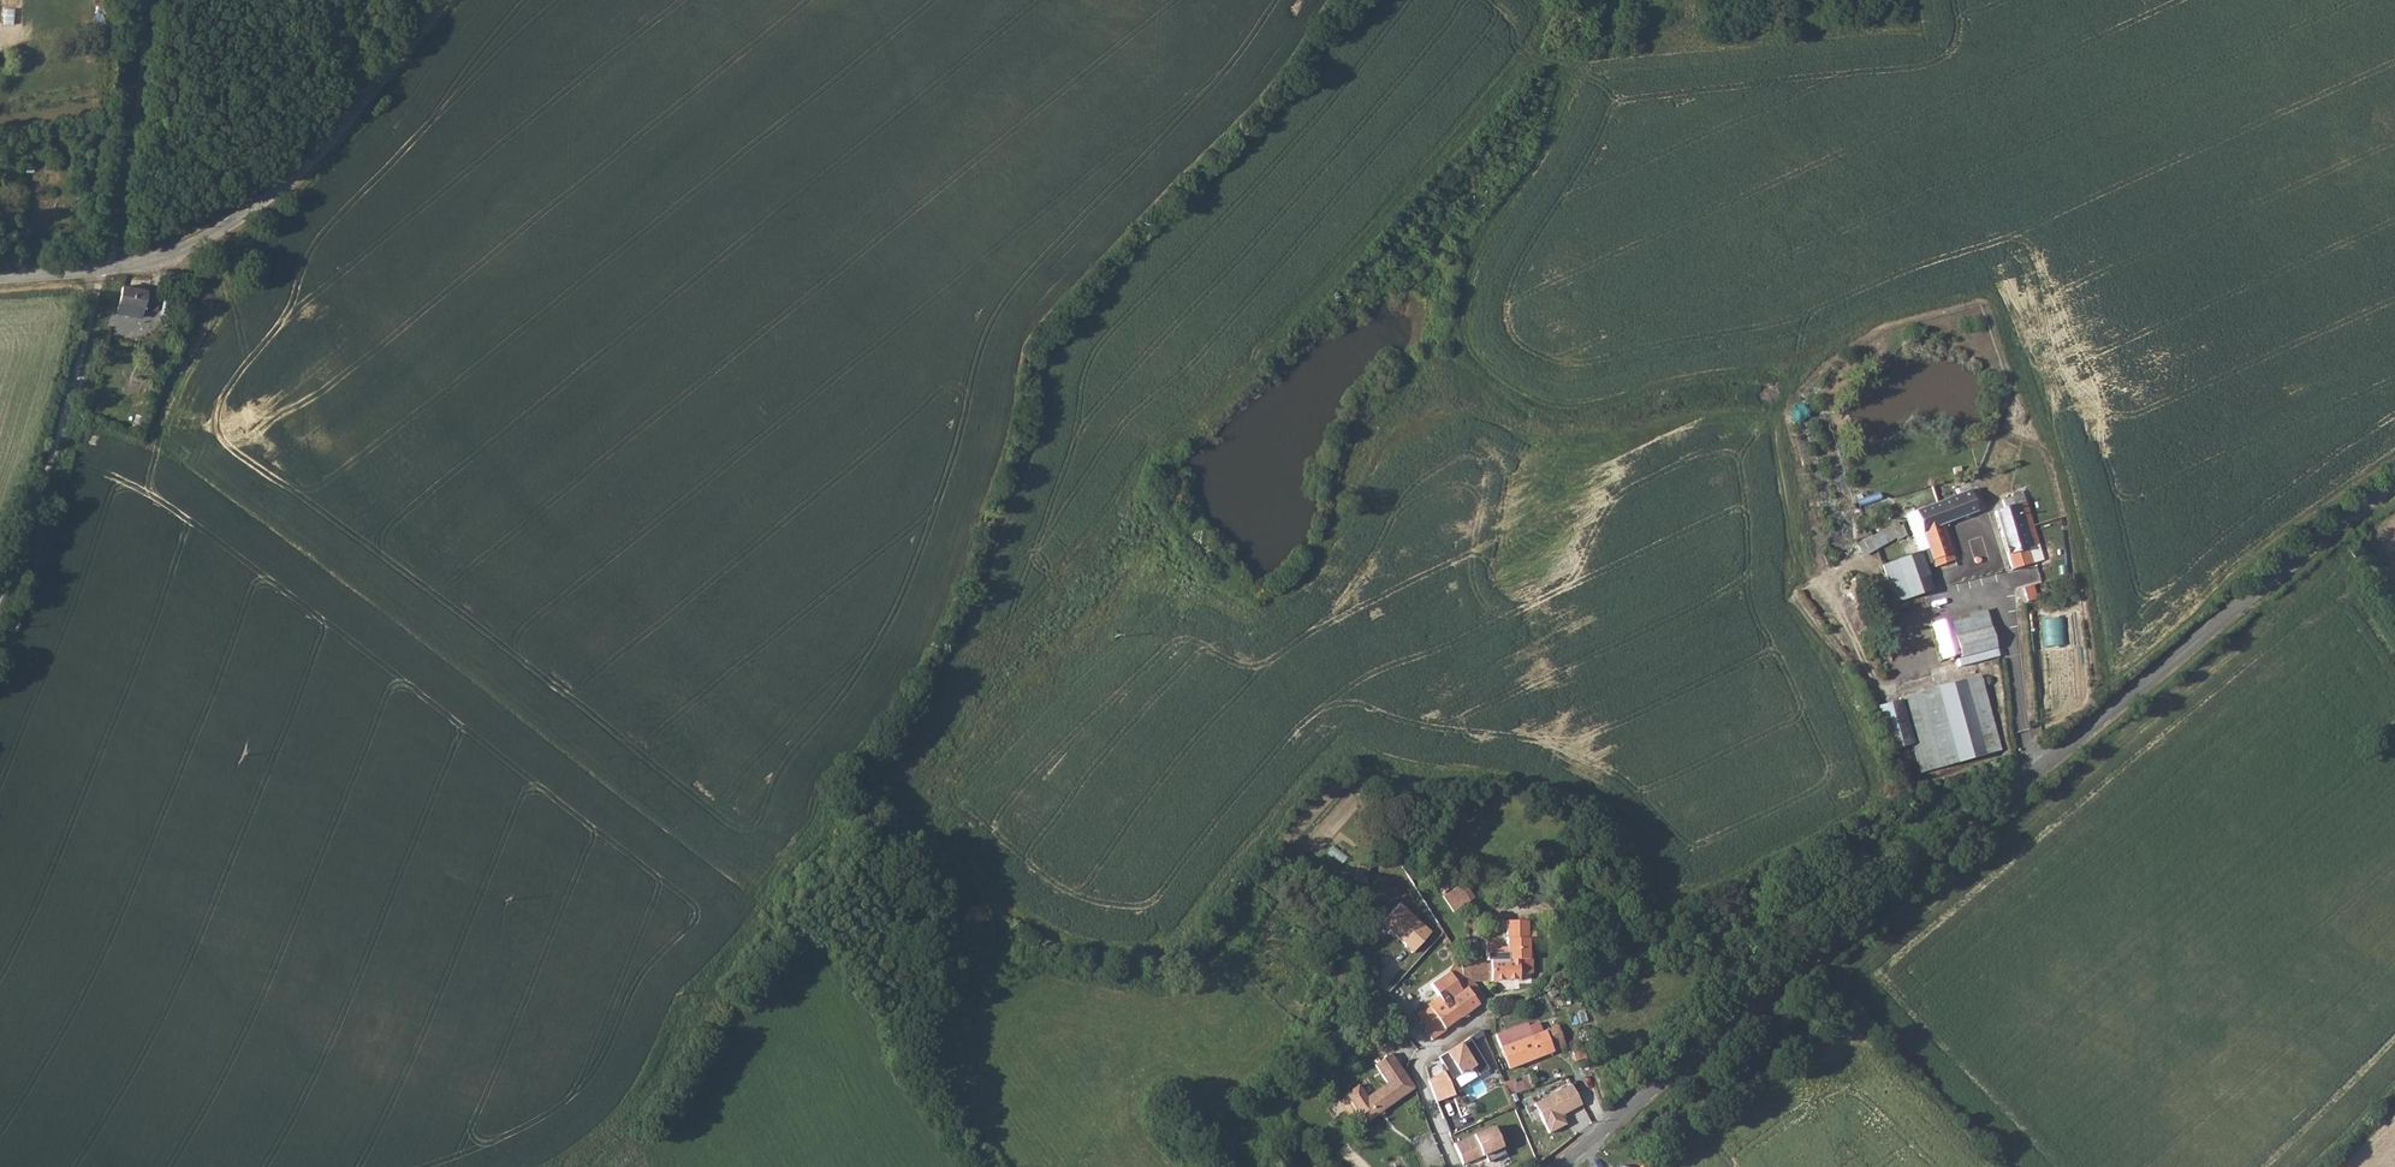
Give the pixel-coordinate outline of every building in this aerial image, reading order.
[(143,306),(149,308),(151,295),(146,294),(146,291),(123,286),(117,313),(140,318),(143,306)] [(1980,486),(1917,510),(1922,524),(1919,525),(1920,531),(1924,530),(1930,549),(1935,562),(1936,566),(1958,559),(1946,524),(1988,508),(1980,486)] [(2007,506),(1997,510),(2014,568),(2035,561),(2030,546),(2038,543),(2022,489),(2012,492),(2013,495),(2004,497),(2007,506)] [(1865,557),(1907,533),(1899,520),(1858,544),(1865,557)] [(2035,583),(2025,587),(2030,602),(2040,597),(2035,583)] [(2000,657),(1989,609),(1933,621),(1942,659),(1958,656),(1960,666),(2000,657)] [(2045,617),(2044,646),(2068,646),(2069,618),(2045,617)] [(1959,763),(1938,687),(1900,698),(1922,774),(1959,763)] [(1403,875),(1395,881),(1408,899),(1403,903),(1418,926),(1423,923),(1429,932),(1437,926),(1403,875)] [(1461,881),(1450,888),(1457,898),(1472,896),(1461,881)] [(1472,896),(1457,898),(1462,904),(1472,897),(1472,896)] [(1504,961),(1456,960),(1469,980),(1483,981),(1517,979),(1517,973),(1530,973),(1530,959),(1527,959),(1527,920),(1504,920),(1504,961)] [(1410,1028),(1418,1046),(1428,1038),(1430,1040),(1444,1030),(1443,1028),(1458,1016),(1460,1017),(1484,999),(1469,980),(1456,960),(1444,969),(1446,973),(1429,984),(1437,995),(1426,1003),(1428,1006),(1416,1015),(1420,1021),(1410,1028)] [(1553,988),(1546,994),(1549,998),(1556,992),(1553,988)] [(1556,1051),(1563,1047),(1564,1047),(1555,1024),(1541,1030),(1537,1022),(1522,1028),(1520,1025),(1493,1036),(1507,1068),(1551,1051),(1549,1046),(1554,1044),(1556,1051)] [(1421,1062),(1439,1101),(1458,1093),(1455,1087),(1489,1072),(1475,1040),(1485,1036),(1483,1034),(1421,1062)] [(1364,1124),(1413,1089),(1402,1073),(1364,1099),(1356,1086),(1344,1095),(1364,1124)] [(1491,1111),(1534,1097),(1526,1073),(1487,1087),(1491,1096),(1487,1097),(1491,1111)] [(1568,1124),(1563,1115),(1584,1104),(1572,1083),(1534,1102),(1550,1134),(1568,1124)] [(1464,1166),(1505,1149),(1495,1125),(1454,1142),(1464,1166)]
